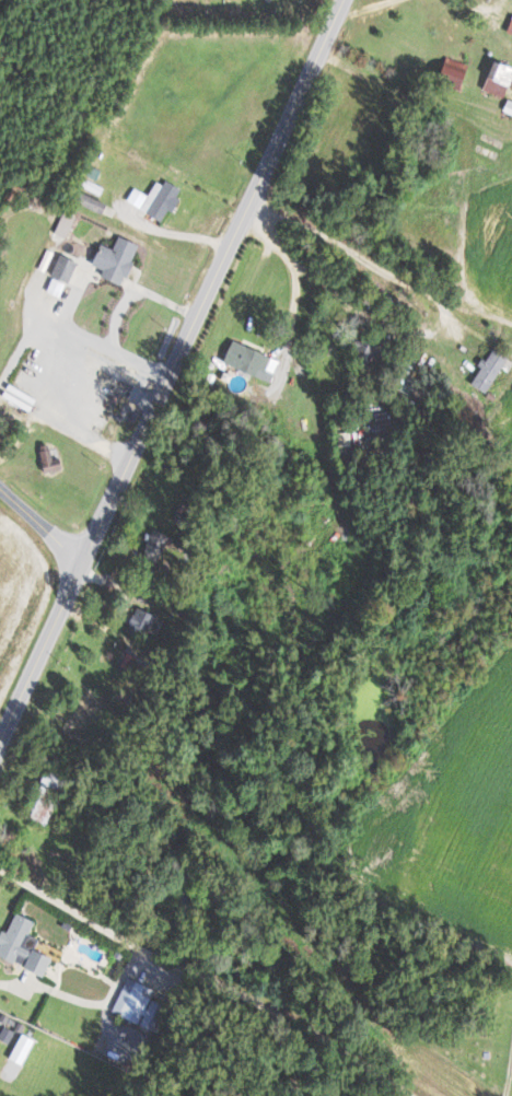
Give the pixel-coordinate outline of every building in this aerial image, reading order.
[(508,16),(504,32),(511,35),(511,17),(508,16)] [(464,65),(442,55),(430,80),(453,90),(464,65)] [(503,97),(510,68),(488,63),(481,92),(503,97)] [(152,194),(137,186),(130,201),(166,220),(172,208),(178,211),(184,199),(180,197),(184,189),(161,177),(152,194)] [(58,234),(71,237),(77,213),(64,210),(58,234)] [(128,284),(137,260),(136,260),(143,243),(122,234),(117,248),(105,243),(97,264),(107,269),(105,275),(128,284)] [(73,281),(81,260),(62,253),(54,274),(73,281)] [(51,293),(64,295),(67,279),(54,277),(51,293)] [(273,381),(283,359),(236,339),(226,361),(273,381)] [(511,357),(495,346),(472,381),(489,392),(511,357)] [(340,432),(341,446),(353,445),(352,431),(340,432)] [(47,472),(67,467),(65,457),(58,458),(55,447),(42,451),(47,472)] [(173,535),(157,528),(144,556),(160,563),(173,535)] [(129,632),(153,641),(163,614),(139,606),(129,632)] [(65,794),(73,780),(53,768),(45,782),(65,794)] [(58,802),(36,796),(30,820),(53,825),(58,802)] [(18,912),(11,932),(5,930),(0,943),(0,944),(2,944),(0,950),(0,955),(51,974),(58,956),(29,945),(38,920),(18,912)] [(116,1012),(160,1031),(171,1005),(154,997),(158,988),(130,977),(116,1012)] [(0,1038),(0,1040),(18,1046),(26,1021),(0,1012),(0,1021),(5,1023),(0,1038)] [(37,1038),(23,1033),(13,1060),(28,1065),(37,1038)]
